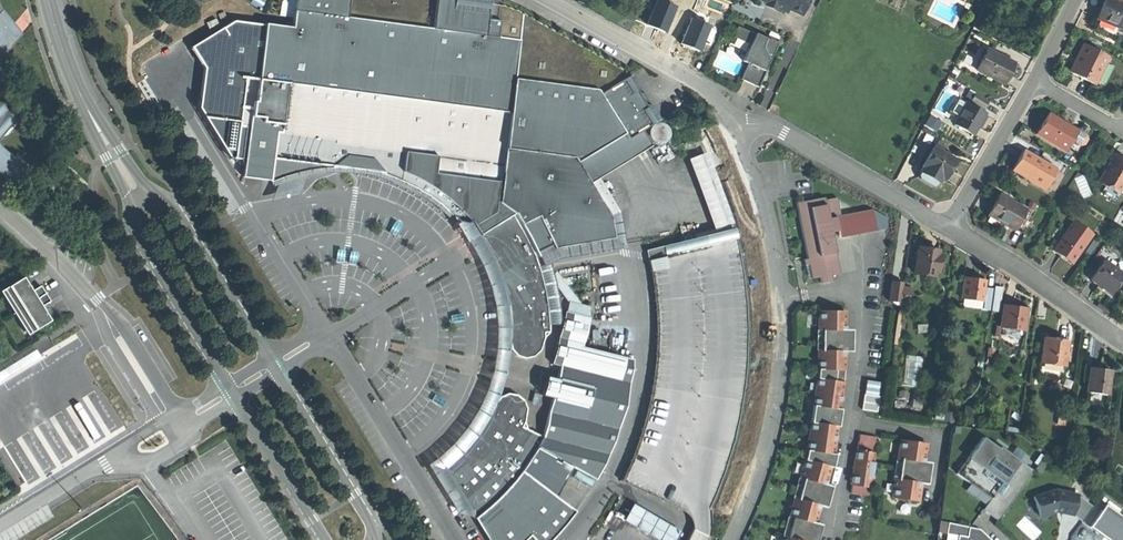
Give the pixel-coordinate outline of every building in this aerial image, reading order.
[(310,170),(324,165),(352,168),(379,173),(407,184),(427,196),(443,208),(457,223),(472,225),(491,256),(501,282),(508,310),(509,341),(511,349),(516,356),(524,358),(533,356),(539,350),(544,338),(549,333),(547,306),(535,258),(556,256),(553,249),(613,238),(610,218),(609,216),(576,162),(623,134),(626,138),(654,122),(623,70),(519,11),(503,5),(491,5),(469,2),(458,0),(296,0),(293,27),(266,24),(253,116),(251,116),(246,153),(243,177),(271,181),(274,159),(290,161),(309,163),(310,170)] [(284,14),(291,15),(292,0),(285,0),(284,14)] [(767,3),(777,8),(786,12),(788,9),(802,15),(809,0),(760,0),(767,3)] [(1122,30),(1122,29),(1122,3),(1115,0),(1106,0),(1103,7),(1098,19),(1122,30)] [(15,25),(0,8),(0,43),(15,25)] [(221,21),(227,18),(225,12),(218,14),(221,21)] [(216,18),(206,23),(209,28),(218,24),(216,18)] [(755,35),(738,27),(733,37),(750,45),(743,62),(748,64),(741,80),(750,84),(758,88),(767,68),(766,67),(777,44),(756,34),(755,35)] [(1069,74),(1094,87),(1109,59),(1084,46),(1077,60),(1069,74)] [(977,70),(1003,84),(1009,73),(1014,63),(988,50),(977,70)] [(971,102),(983,110),(989,101),(976,93),(970,102),(971,102)] [(949,113),(956,118),(964,105),(956,101),(949,113)] [(983,110),(971,102),(968,107),(980,115),(983,110)] [(973,130),(981,116),(982,115),(980,115),(968,107),(964,105),(956,118),(952,124),(970,135),(973,130)] [(17,120),(0,106),(0,140),(17,120)] [(1066,147),(1070,141),(1076,130),(1063,122),(1047,113),(1035,135),(1064,152),(1066,147)] [(923,123),(935,130),(941,121),(929,114),(923,123)] [(984,117),(981,116),(973,130),(975,131),(979,125),(984,117)] [(655,123),(654,122),(626,138),(623,134),(576,162),(609,216),(610,218),(613,238),(553,249),(556,256),(622,245),(617,213),(596,180),(652,146),(660,144),(669,135),(655,123)] [(1076,130),(1070,141),(1078,146),(1080,147),(1084,146),(1087,140),(1086,136),(1076,130)] [(1078,146),(1070,141),(1066,147),(1075,152),(1078,146)] [(10,183),(24,167),(0,147),(0,175),(10,183)] [(731,224),(707,151),(689,157),(713,230),(731,224)] [(922,171),(939,180),(941,177),(944,179),(948,171),(953,161),(933,151),(922,171)] [(1012,170),(1043,189),(1054,170),(1023,152),(1017,161),(1012,170)] [(1114,192),(1122,177),(1122,161),(1121,160),(1112,154),(1095,182),(1105,187),(1100,196),(1111,203),(1116,193),(1114,192)] [(297,173),(310,170),(309,163),(290,161),(274,159),(271,181),(273,182),(285,177),(297,173)] [(24,167),(10,183),(13,186),(27,170),(24,167)] [(935,189),(939,180),(922,171),(917,180),(935,189)] [(825,197),(797,203),(807,259),(803,260),(804,262),(804,266),(808,265),(811,279),(820,277),(821,283),(832,281),(831,275),(839,274),(832,232),(838,231),(840,238),(877,231),(873,210),(841,216),(837,198),(836,198),(825,200),(825,197)] [(988,218),(999,224),(1013,231),(1024,211),(998,197),(992,207),(987,217),(988,218)] [(996,229),(999,224),(988,218),(985,223),(996,229)] [(1060,259),(1069,265),(1090,235),(1071,222),(1050,252),(1060,259)] [(734,228),(645,247),(650,271),(668,267),(665,253),(737,238),(734,228)] [(935,271),(938,272),(941,256),(937,256),(938,250),(928,249),(917,247),(913,274),(934,277),(935,271)] [(1098,287),(1108,293),(1121,274),(1101,261),(1089,281),(1098,287)] [(569,302),(566,312),(589,318),(589,307),(580,305),(557,276),(551,280),(569,302)] [(961,299),(981,302),(984,280),(974,279),(964,277),(961,299)] [(13,292),(10,287),(0,293),(27,336),(37,330),(35,327),(40,324),(43,328),(51,323),(42,308),(51,303),(42,288),(33,293),(24,279),(14,285),(17,290),(13,292)] [(891,281),(889,301),(908,303),(910,287),(902,286),(903,283),(891,281)] [(994,287),(994,289),(992,303),(991,311),(999,313),(1003,288),(994,287)] [(992,303),(994,289),(987,288),(985,302),(992,303)] [(1020,330),(1024,330),(1027,309),(1015,307),(1003,305),(1000,327),(1003,328),(1020,330)] [(815,537),(819,538),(820,533),(816,532),(818,524),(815,523),(820,506),(823,506),(825,498),(829,499),(830,495),(826,494),(828,485),(826,485),(826,484),(830,467),(829,466),(832,454),(833,455),(833,454),(837,427),(840,409),(843,382),(842,382),(843,370),(844,370),(845,352),(847,352),(848,343),(852,343),(852,339),(848,338),(848,330),(845,330),(845,329),(846,312),(819,311),(818,330),(822,330),(822,350),(818,350),(818,370),(821,370),(821,379),(817,379),(807,451),(810,451),(808,460),(805,460),(800,478),(803,479),(798,500),(794,499),(789,517),(793,518),(787,537),(784,537),(783,539),(814,539),(815,537)] [(609,455),(627,402),(633,360),(582,347),(589,318),(566,312),(564,312),(552,364),(560,366),(557,380),(546,378),(542,395),(552,398),(542,437),(526,429),(524,422),(526,409),(523,401),(516,395),(508,394),(499,397),(494,404),(493,408),(486,419),(476,435),(461,453),(444,469),(474,519),(486,538),(487,539),(525,539),(530,536),(533,539),(550,539),(575,512),(556,497),(521,471),(537,448),(572,467),(589,476),(595,452),(609,455)] [(936,326),(942,327),(944,315),(937,314),(936,326)] [(1019,339),(1020,330),(1003,328),(1002,336),(1019,339)] [(1040,363),(1065,367),(1069,340),(1056,338),(1044,336),(1040,363)] [(906,355),(906,383),(918,383),(918,355),(906,355)] [(1086,392),(1106,394),(1109,371),(1099,370),(1089,368),(1086,392)] [(864,409),(878,410),(880,380),(865,380),(864,409)] [(655,429),(658,419),(657,418),(660,408),(653,406),(647,427),(655,429)] [(975,414),(965,412),(963,423),(974,425),(975,414)] [(1067,414),(1058,413),(1057,424),(1065,425),(1067,414)] [(852,485),(869,487),(871,478),(872,478),(874,463),(873,462),(876,437),(859,434),(857,450),(856,450),(852,485)] [(982,437),(955,474),(990,499),(1003,482),(1007,485),(999,498),(996,496),(985,512),(997,521),(1007,506),(1032,471),(999,447),(998,449),(982,437)] [(926,444),(900,440),(897,459),(901,459),(898,479),(895,479),(892,497),(918,501),(921,484),(921,483),(924,484),(925,475),(929,476),(930,471),(925,471),(927,462),(924,462),(926,444)] [(572,467),(537,448),(521,471),(556,497),(572,467)] [(596,480),(609,455),(595,452),(589,476),(596,480)] [(897,459),(895,459),(893,478),(895,478),(895,479),(898,479),(901,459),(897,459)] [(921,483),(921,484),(928,484),(929,476),(925,475),(924,484),(921,483)] [(798,478),(792,498),(794,498),(794,499),(798,500),(803,479),(800,478),(800,479),(798,478)] [(982,510),(985,512),(996,496),(999,498),(1007,485),(1003,482),(990,499),(982,510)] [(869,487),(852,485),(851,493),(868,496),(869,487)] [(1034,497),(1040,516),(1056,511),(1062,512),(1073,515),(1077,495),(1055,490),(1034,497)] [(1093,506),(1077,495),(1073,515),(1081,522),(1093,506)] [(620,497),(611,513),(658,539),(678,539),(682,533),(620,497)] [(829,499),(825,498),(823,506),(820,506),(827,508),(829,499)] [(1097,499),(1093,506),(1081,522),(1107,539),(1122,539),(1122,518),(1097,499)] [(787,517),(782,536),(784,536),(784,537),(787,537),(793,518),(789,517),(787,517)] [(948,523),(945,533),(957,536),(956,539),(990,539),(979,529),(948,523)]
